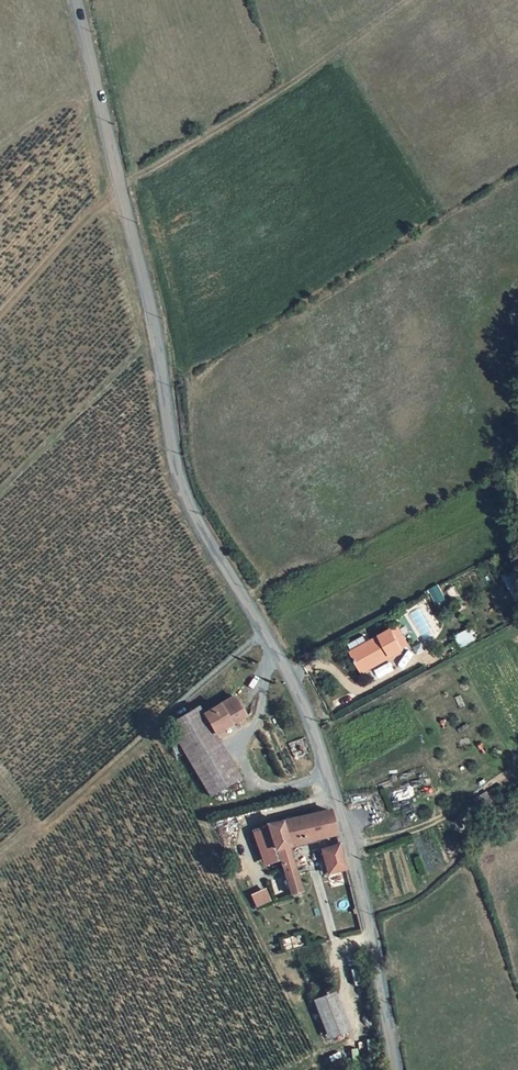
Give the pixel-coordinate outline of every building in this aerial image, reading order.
[(459,646),(474,639),(468,627),(454,634),(459,646)] [(356,659),(368,681),(411,657),(399,635),(356,659)] [(214,725),(221,738),(252,720),(241,700),(209,717),(205,720),(209,728),(214,725)] [(214,800),(245,783),(221,738),(214,725),(209,728),(205,720),(209,717),(205,709),(175,726),(214,800)] [(334,815),(271,830),(285,873),(295,900),(306,895),(292,851),(322,844),(341,839),(334,815)] [(322,844),(325,855),(344,850),(341,839),(322,844)] [(344,850),(325,855),(331,878),(350,875),(344,850)] [(248,894),(255,907),(271,899),(264,886),(248,894)] [(337,999),(318,1008),(335,1044),(354,1035),(337,999)]
